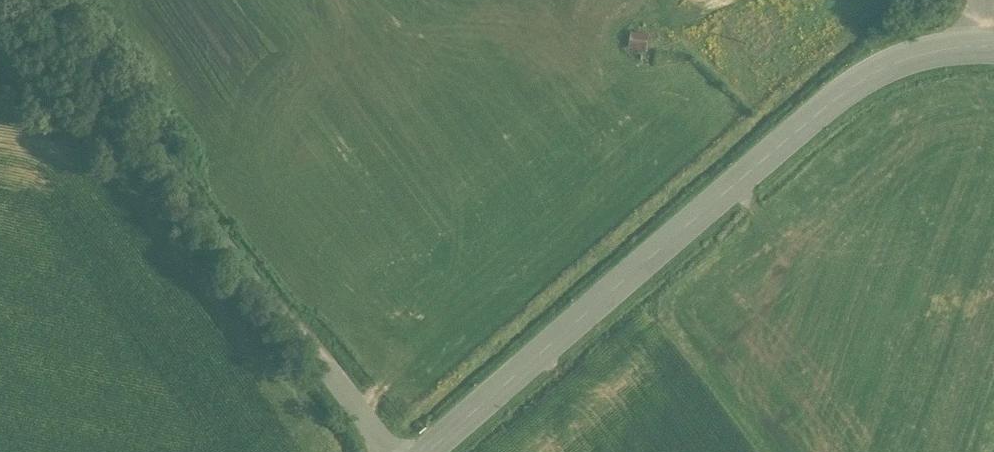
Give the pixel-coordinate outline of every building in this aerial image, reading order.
[(646,53),(650,34),(633,30),(628,49),(646,53)]
